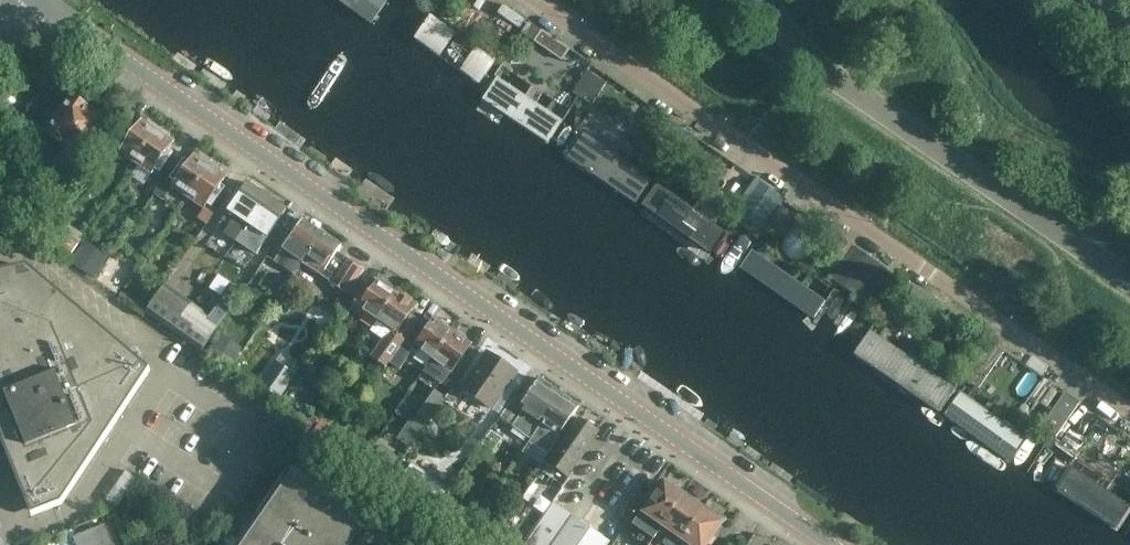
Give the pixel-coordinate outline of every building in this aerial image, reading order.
[(371,23),(385,4),(380,0),(340,0),(371,23)] [(417,39),(478,78),(490,60),(429,20),(417,39)] [(599,100),(607,77),(587,70),(578,92),(599,100)] [(498,80),(484,100),(547,142),(561,122),(498,80)] [(82,158),(107,122),(71,97),(46,133),(64,145),(61,150),(69,155),(72,151),(82,158)] [(132,126),(119,145),(111,157),(116,161),(121,154),(136,164),(158,130),(142,119),(136,129),(132,126)] [(174,141),(158,130),(136,164),(146,171),(142,178),(146,181),(146,182),(151,185),(172,154),(168,150),(174,141)] [(584,136),(570,158),(635,203),(650,181),(584,136)] [(184,161),(171,179),(166,176),(154,194),(164,201),(178,211),(187,199),(210,166),(194,155),(188,164),(184,161)] [(226,177),(210,166),(187,199),(203,210),(207,205),(212,208),(224,189),(220,186),(226,177)] [(236,241),(267,195),(248,182),(222,221),(229,226),(224,234),(236,241)] [(766,228),(785,203),(759,183),(739,208),(766,228)] [(722,234),(673,193),(658,211),(707,251),(722,234)] [(286,209),(267,195),(236,241),(249,250),(254,243),(260,247),(286,209)] [(282,250),(287,253),(279,264),(294,275),(302,263),(305,265),(325,235),(303,220),(282,250)] [(61,230),(50,246),(47,250),(66,263),(80,244),(80,243),(61,230)] [(341,246),(325,235),(305,265),(326,279),(343,255),(338,251),(341,246)] [(85,245),(73,262),(95,277),(106,259),(85,245)] [(863,249),(842,281),(874,303),(896,271),(863,249)] [(825,302),(752,252),(742,266),(815,317),(825,302)] [(365,270),(343,255),(326,279),(329,282),(347,295),(365,270)] [(37,505),(57,498),(139,373),(25,277),(0,283),(0,414),(37,505)] [(362,290),(355,299),(357,300),(352,306),(354,307),(352,311),(362,317),(365,314),(377,322),(397,293),(379,281),(369,295),(362,290)] [(175,334),(194,306),(165,286),(145,312),(175,334)] [(415,305),(397,293),(377,322),(370,333),(382,341),(371,358),(386,369),(389,364),(411,332),(419,321),(409,315),(415,305)] [(202,352),(220,324),(194,306),(175,334),(202,352)] [(434,318),(421,339),(411,332),(389,364),(400,370),(405,362),(423,373),(426,369),(427,370),(453,331),(434,318)] [(453,331),(427,370),(425,373),(440,384),(447,375),(448,376),(471,343),(453,331)] [(953,391),(871,333),(856,354),(939,412),(953,391)] [(227,370),(239,352),(218,338),(206,356),(227,370)] [(488,354),(464,389),(462,392),(490,410),(515,372),(488,354)] [(262,380),(282,395),(298,373),(278,358),(262,380)] [(529,438),(560,393),(540,379),(525,401),(516,395),(500,418),(529,438)] [(457,384),(447,399),(454,404),(462,392),(464,389),(457,384)] [(1064,423),(1081,400),(1065,388),(1048,411),(1064,423)] [(429,423),(446,399),(434,391),(418,415),(429,423)] [(560,393),(529,438),(528,439),(549,454),(561,436),(560,435),(579,406),(560,393)] [(1024,440),(961,395),(946,416),(1008,461),(1024,440)] [(567,476),(597,432),(579,420),(549,464),(567,476)] [(412,465),(397,486),(434,512),(449,490),(412,465)] [(1057,490),(1116,529),(1129,508),(1129,506),(1071,468),(1057,490)] [(368,521),(338,501),(345,490),(325,476),(317,486),(294,470),(242,544),(352,544),(368,521)] [(643,514),(645,516),(637,527),(655,539),(684,496),(664,483),(643,514)] [(684,496),(655,539),(663,544),(679,544),(704,510),(684,496)] [(555,504),(526,544),(608,544),(610,543),(555,504)] [(704,510),(679,544),(709,544),(723,523),(704,510)] [(72,539),(74,544),(108,544),(101,527),(72,539)]
